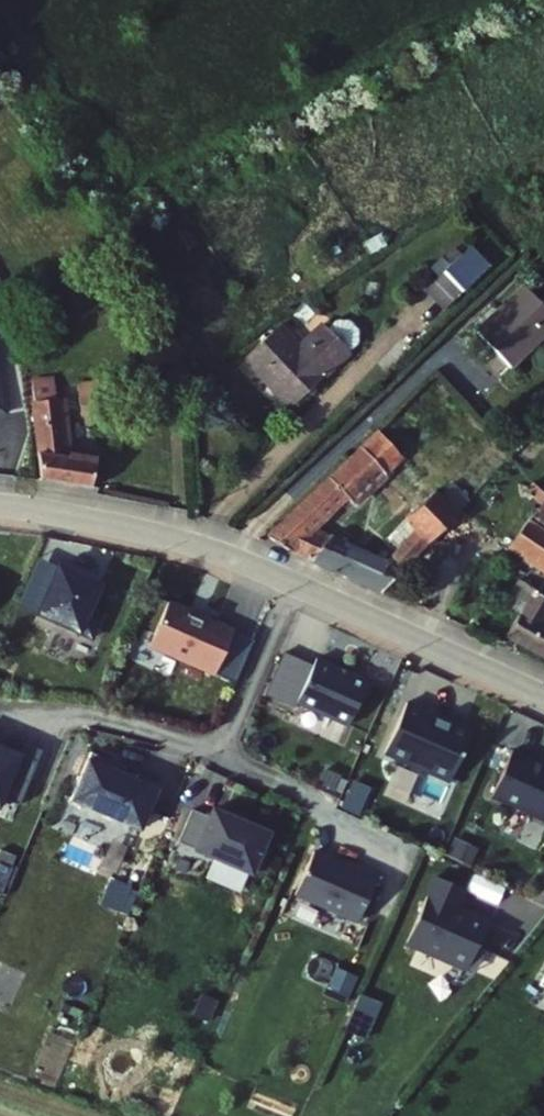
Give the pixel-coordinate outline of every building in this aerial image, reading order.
[(530,251),(510,229),(461,274),(481,296),(530,251)] [(500,340),(543,299),(543,285),(543,284),(516,309),(521,315),(497,337),(500,340)] [(500,340),(529,371),(543,358),(543,299),(500,340)] [(241,363),(289,413),(347,357),(318,328),(294,351),(274,331),(241,363)] [(8,410),(0,370),(0,411),(8,410)] [(111,401),(91,407),(99,438),(120,432),(111,401)] [(57,409),(34,414),(48,477),(93,491),(100,466),(68,457),(57,409)] [(450,497),(393,439),(288,537),(297,545),(352,572),(351,575),(404,597),(484,513),(458,488),(450,497)] [(533,554),(543,561),(543,541),(533,554)] [(103,590),(57,570),(33,625),(80,645),(82,639),(94,644),(106,615),(94,610),(103,590)] [(531,606),(543,613),(543,587),(531,606)] [(236,631),(168,602),(147,651),(232,688),(251,645),(233,637),(236,631)] [(529,636),(543,644),(543,617),(529,636)] [(314,669),(286,656),(266,699),(296,712),(298,708),(348,731),(369,683),(318,660),(314,669)] [(475,731),(408,703),(385,759),(451,787),(475,731)] [(0,750),(0,813),(5,802),(19,807),(41,753),(25,746),(20,758),(0,750)] [(514,751),(491,803),(543,826),(543,764),(514,751)] [(160,793),(86,764),(68,809),(142,838),(160,793)] [(211,822),(193,815),(181,845),(196,851),(193,859),(254,885),(274,838),(215,813),(211,822)] [(380,879),(318,851),(295,901),(358,930),(380,879)] [(10,867),(0,865),(0,894),(3,894),(10,867)] [(470,892),(434,876),(402,951),(467,979),(491,923),(462,911),(470,892)]
